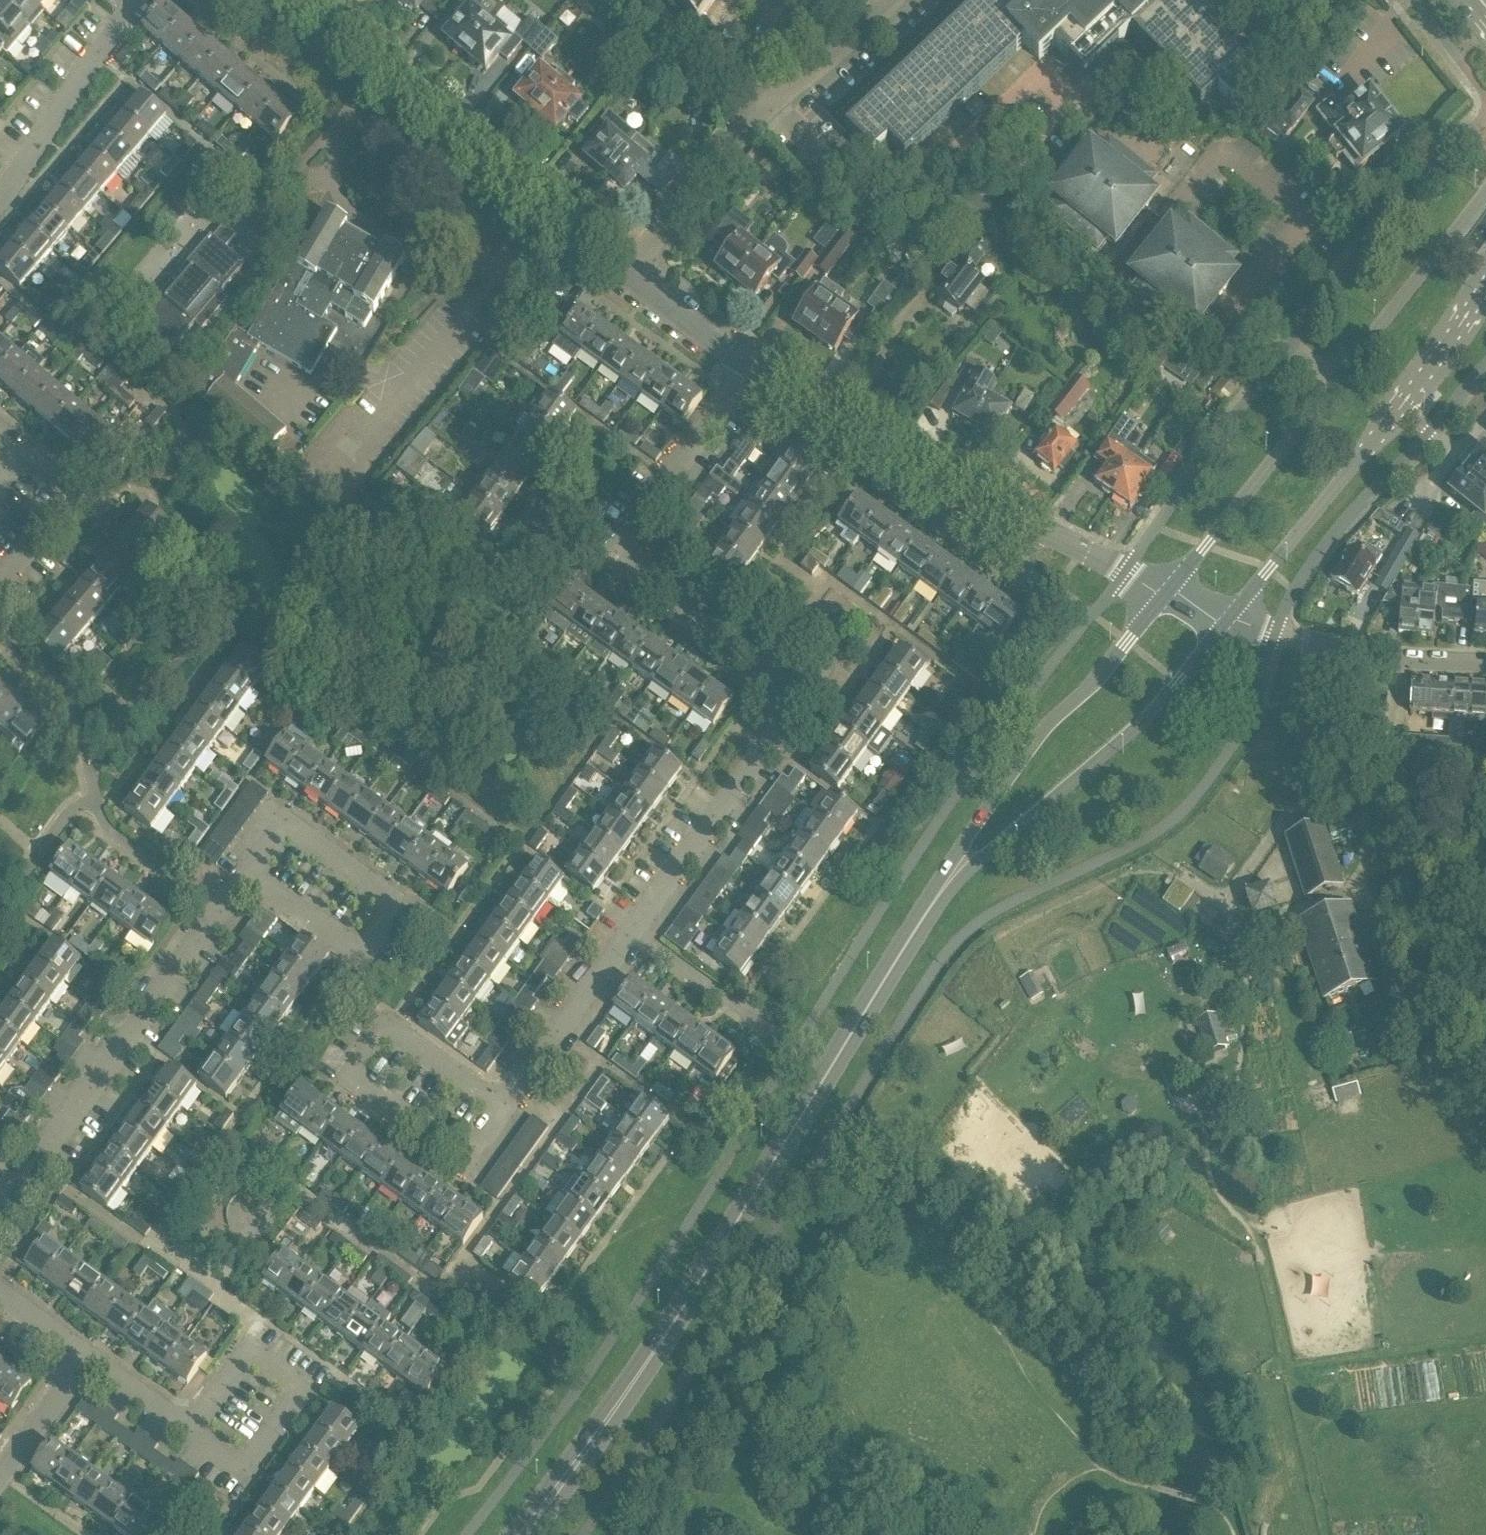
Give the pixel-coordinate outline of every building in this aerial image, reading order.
[(30,0),(0,0),(0,3),(29,28),(43,11),(39,8),(30,0)] [(416,12),(425,0),(399,0),(400,2),(404,5),(407,5),(416,12)] [(496,0),(477,0),(446,37),(455,45),(455,49),(460,53),(463,53),(465,54),(495,20),(505,8),(496,0)] [(591,0),(575,0),(574,0),(584,8),(591,0)] [(698,27),(715,0),(680,0),(698,27)] [(847,130),(864,148),(865,147),(875,157),(889,143),(905,159),(1025,45),(1040,61),(1056,46),(1069,59),(1068,60),(1085,78),(1119,45),(1118,45),(1132,32),(1140,40),(1140,41),(1202,106),(1218,90),(1220,91),(1219,92),(1231,105),(1240,97),(1241,98),(1260,80),(1184,0),(983,0),(847,130)] [(29,28),(0,3),(0,50),(1,51),(6,55),(29,28)] [(162,46),(184,21),(165,5),(143,30),(162,46)] [(69,6),(63,12),(72,20),(77,13),(69,6)] [(530,49),(546,31),(530,18),(514,36),(530,49)] [(507,30),(495,20),(465,54),(468,56),(468,60),(473,64),(476,63),(486,71),(510,43),(502,37),(507,30)] [(184,21),(162,46),(182,63),(204,38),(184,21)] [(45,40),(51,45),(58,36),(52,31),(45,40)] [(546,31),(530,49),(543,60),(559,42),(546,31)] [(204,38),(182,63),(200,78),(222,53),(204,38)] [(124,66),(137,50),(130,44),(116,60),(124,66)] [(219,94),(241,69),(222,53),(200,78),(219,94)] [(20,67),(27,73),(33,66),(31,64),(22,64),(20,67)] [(529,107),(536,113),(558,87),(564,80),(565,81),(567,78),(559,71),(553,79),(540,68),(516,97),(517,97),(518,99),(519,101),(521,104),(523,105),(525,106),(527,107),(529,107)] [(241,69),(219,94),(238,110),(259,85),(241,69)] [(155,93),(161,86),(146,73),(140,80),(155,93)] [(553,129),(556,130),(580,102),(569,93),(575,85),(567,78),(565,81),(564,80),(558,87),(536,113),(543,119),(544,122),(545,124),(547,126),(549,128),(551,129),(553,129)] [(259,85),(238,110),(257,127),(279,101),(259,85)] [(174,109),(180,101),(165,89),(159,96),(174,109)] [(180,101),(174,109),(181,115),(195,100),(187,93),(180,101)] [(1285,139),(1313,103),(1301,93),(1272,129),(1285,139)] [(1389,117),(1371,94),(1351,110),(1346,103),(1340,108),(1336,104),(1332,108),(1330,105),(1324,109),(1322,107),(1318,110),(1339,136),(1333,142),(1330,148),(1338,159),(1344,157),(1356,173),(1389,147),(1388,146),(1402,134),(1399,130),(1400,125),(1394,117),(1389,117)] [(125,115),(150,137),(166,118),(141,96),(125,115)] [(279,101),(257,127),(276,143),(298,117),(279,101)] [(606,173),(627,148),(637,136),(610,113),(591,135),(599,141),(586,157),(594,164),(595,167),(600,172),(603,171),(606,173)] [(108,135),(134,156),(150,137),(125,115),(108,135)] [(212,141),(218,134),(202,121),(196,128),(212,141)] [(1275,142),(1280,135),(1273,130),(1268,137),(1275,142)] [(118,176),(134,156),(108,135),(92,154),(118,176)] [(625,190),(654,155),(657,153),(637,136),(627,148),(606,173),(607,175),(608,178),(613,183),(616,182),(625,190)] [(196,143),(189,137),(177,153),(183,158),(196,143)] [(231,157),(237,150),(222,137),(216,144),(231,157)] [(237,150),(231,157),(238,163),(251,148),(244,142),(237,150)] [(1148,181),(1108,148),(1100,158),(1090,150),(1052,195),(1062,204),(1054,214),(1094,247),(1103,237),(1113,245),(1123,233),(1118,228),(1122,223),(1124,224),(1132,214),(1130,213),(1135,207),(1140,212),(1150,199),(1140,191),(1148,181)] [(670,184),(674,179),(688,163),(673,150),(655,171),(670,184)] [(76,173),(102,194),(118,176),(92,154),(76,173)] [(167,178),(180,163),(173,157),(160,172),(167,178)] [(86,213),(102,194),(76,173),(60,191),(86,213)] [(141,195),(148,201),(154,194),(139,180),(132,188),(141,195)] [(914,190),(915,216),(989,212),(988,186),(914,190)] [(44,210),(70,232),(86,213),(60,191),(44,210)] [(135,216),(148,201),(141,195),(128,210),(135,216)] [(716,214),(721,207),(716,204),(711,210),(716,214)] [(28,229),(54,251),(70,232),(44,210),(28,229)] [(736,282),(760,252),(749,244),(752,241),(746,236),(753,226),(734,210),(714,236),(732,249),(717,268),(736,282)] [(384,251),(346,229),(348,226),(328,215),(317,233),(316,233),(308,248),(304,246),(250,338),(237,331),(195,392),(206,401),(225,378),(236,388),(261,346),(312,376),(338,331),(323,322),(332,307),(347,315),(346,317),(365,328),(372,315),(370,313),(371,311),(375,313),(406,260),(386,248),(384,251)] [(109,232),(116,239),(122,232),(106,218),(100,225),(109,232)] [(136,324),(170,353),(195,323),(202,329),(227,301),(220,294),(245,265),(226,248),(236,236),(224,225),(214,238),(212,236),(136,324)] [(1229,260),(1189,228),(1180,238),(1170,230),(1160,243),(1166,247),(1162,253),(1160,251),(1151,261),(1153,263),(1149,268),(1144,264),(1133,276),(1144,285),(1136,295),(1176,327),(1185,317),(1195,325),(1232,279),(1221,271),(1229,260)] [(38,269),(54,251),(28,229),(12,248),(38,269)] [(815,266),(828,276),(855,241),(842,231),(815,266)] [(103,253),(116,239),(109,232),(96,247),(103,253)] [(787,252),(787,247),(785,243),(774,235),(760,252),(736,282),(756,297),(772,276),(779,281),(788,270),(800,279),(813,261),(804,255),(797,265),(786,256),(787,252)] [(974,312),(988,295),(979,288),(983,283),(970,273),(988,250),(976,242),(935,295),(947,304),(945,310),(952,316),(958,312),(959,313),(966,305),(974,312)] [(38,269),(12,248),(0,263),(0,271),(21,289),(38,269)] [(87,273),(100,257),(93,251),(80,266),(87,273)] [(1096,287),(1104,276),(1092,266),(1083,278),(1096,287)] [(61,289),(68,295),(74,288),(58,275),(52,282),(61,289)] [(796,324),(815,338),(837,306),(842,298),(845,295),(825,281),(820,288),(817,285),(809,298),(812,300),(796,324)] [(868,305),(875,310),(867,321),(877,329),(902,296),(884,283),(868,305)] [(55,310),(68,295),(61,289),(48,304),(55,310)] [(20,315),(26,308),(19,302),(6,317),(13,323),(20,315)] [(837,306),(815,338),(835,351),(847,334),(853,338),(863,323),(837,306)] [(574,362),(581,353),(601,325),(580,310),(579,312),(571,307),(552,331),(552,332),(560,338),(553,348),(573,363),(574,362)] [(26,308),(20,315),(35,328),(41,321),(26,308)] [(1245,322),(1220,354),(1236,366),(1261,335),(1245,322)] [(54,344),(60,337),(45,324),(39,331),(54,344)] [(581,353),(601,367),(621,339),(601,325),(581,353)] [(18,355),(0,339),(0,376),(18,355)] [(641,354),(621,339),(601,367),(621,381),(641,354)] [(84,355),(90,348),(83,342),(69,357),(77,364),(84,355)] [(90,348),(84,355),(99,368),(105,361),(90,348)] [(1175,376),(1191,356),(1171,348),(1160,364),(1175,376)] [(497,357),(492,352),(478,373),(483,377),(497,357)] [(621,381),(641,396),(661,368),(641,354),(621,381)] [(38,371),(18,355),(0,376),(0,382),(16,396),(38,371)] [(973,425),(975,426),(990,398),(989,398),(997,385),(975,373),(980,365),(970,359),(959,378),(968,383),(966,388),(968,389),(952,417),(954,418),(956,416),(964,420),(964,423),(970,427),(973,425)] [(641,396),(662,410),(682,383),(661,368),(641,396)] [(38,371),(16,396),(35,412),(57,387),(38,371)] [(555,389),(563,394),(575,378),(567,373),(555,389)] [(114,395),(121,387),(127,380),(120,374),(107,389),(114,395)] [(1224,404),(1244,377),(1235,374),(1230,381),(1224,377),(1211,394),(1224,404)] [(1047,442),(1034,458),(1043,464),(1043,468),(1048,472),(1052,471),(1054,473),(1059,467),(1062,470),(1075,454),(1071,451),(1075,446),(1062,436),(1065,433),(1064,422),(1090,388),(1075,376),(1047,410),(1057,418),(1050,427),(1051,428),(1043,439),(1047,442)] [(286,432),(287,431),(236,388),(225,378),(206,401),(268,454),(286,432)] [(469,383),(462,393),(480,405),(486,396),(469,383)] [(682,383),(662,410),(683,425),(702,398),(682,383)] [(54,428),(75,403),(57,387),(35,412),(54,428)] [(121,387),(114,395),(129,409),(136,400),(121,387)] [(1025,412),(1034,395),(1025,390),(1015,407),(1025,412)] [(549,394),(535,414),(562,434),(577,414),(549,394)] [(937,395),(930,404),(938,411),(945,401),(937,395)] [(990,398),(975,426),(976,427),(977,431),(983,434),(986,432),(993,436),(992,439),(994,440),(1011,410),(990,398)] [(594,417),(600,410),(585,399),(580,407),(594,417)] [(600,410),(594,417),(603,423),(615,407),(606,401),(600,410)] [(75,403),(54,428),(73,444),(94,419),(75,403)] [(153,428),(166,413),(159,407),(146,422),(153,428)] [(495,428),(500,420),(483,409),(478,416),(495,428)] [(512,429),(520,435),(547,454),(562,434),(535,414),(527,409),(512,429)] [(1112,496),(1113,496),(1135,464),(1140,457),(1141,455),(1125,443),(1137,427),(1124,417),(1094,460),(1106,468),(1095,484),(1102,489),(1103,493),(1108,496),(1112,496)] [(92,461),(114,435),(94,419),(73,444),(92,461)] [(752,431),(762,438),(770,428),(760,421),(752,431)] [(480,448),(486,440),(469,428),(463,436),(480,448)] [(635,447),(641,440),(625,428),(619,435),(635,447)] [(426,433),(414,449),(423,456),(435,440),(426,433)] [(114,435),(92,461),(111,477),(133,452),(114,435)] [(520,435),(506,455),(532,475),(547,454),(520,435)] [(1157,477),(1158,479),(1166,484),(1191,448),(1181,442),(1157,477)] [(656,462),(662,455),(645,443),(640,450),(656,462)] [(780,466),(807,486),(822,466),(795,446),(780,466)] [(1467,468),(1485,483),(1485,447),(1485,446),(1484,447),(1478,448),(1472,455),(1473,460),(1467,468)] [(398,468),(415,480),(429,462),(411,450),(398,468)] [(737,451),(730,461),(740,468),(748,458),(738,450),(737,451)] [(491,475),(518,495),(532,475),(506,455),(491,475)] [(1135,464),(1113,496),(1114,497),(1114,501),(1119,504),(1124,504),(1130,508),(1144,489),(1148,492),(1158,479),(1152,475),(1157,469),(1140,457),(1135,464)] [(717,467),(710,477),(737,496),(744,487),(733,479),(740,468),(730,461),(723,471),(717,467)] [(792,506),(807,486),(780,466),(765,487),(792,506)] [(1450,490),(1477,511),(1469,521),(1485,533),(1485,518),(1484,517),(1485,514),(1485,483),(1467,468),(1461,475),(1456,476),(1450,483),(1451,488),(1450,490)] [(477,496),(503,515),(518,495),(491,475),(477,496)] [(719,498),(726,489),(710,477),(695,497),(705,505),(713,494),(719,498)] [(381,498),(387,490),(381,486),(375,494),(381,498)] [(778,526),(792,506),(765,487),(751,507),(778,526)] [(462,516),(480,529),(488,535),(503,515),(477,496),(468,490),(454,510),(462,516)] [(861,538),(880,512),(880,511),(859,496),(840,522),(861,538)] [(687,508),(698,515),(705,505),(695,497),(687,508)] [(763,547),(778,526),(751,507),(736,527),(763,547)] [(131,528),(157,550),(174,531),(147,508),(131,528)] [(421,528),(426,521),(427,521),(410,509),(405,516),(421,528)] [(462,516),(459,519),(446,510),(434,527),(474,555),(488,535),(480,529),(462,516)] [(881,552),(900,526),(880,511),(880,512),(861,538),(881,552)] [(1424,536),(1418,545),(1428,550),(1436,537),(1436,538),(1448,519),(1438,514),(1427,532),(1429,533),(1427,538),(1424,536)] [(674,526),(666,537),(682,549),(690,537),(674,526)] [(901,567),(920,540),(900,526),(881,552),(901,567)] [(748,567),(763,547),(736,527),(721,547),(748,567)] [(114,547),(141,569),(157,550),(131,528),(114,547)] [(1367,546),(1361,530),(1346,546),(1349,552),(1332,580),(1332,579),(1331,580),(1347,589),(1347,593),(1352,595),(1355,594),(1358,596),(1359,595),(1358,595),(1376,566),(1377,566),(1377,565),(1383,555),(1381,554),(1385,546),(1372,538),(1367,546)] [(1408,531),(1376,586),(1387,592),(1416,543),(1419,538),(1408,531)] [(1485,538),(1477,554),(1485,559),(1485,538)] [(921,581),(940,555),(920,540),(901,567),(921,581)] [(1418,545),(1416,543),(1410,554),(1421,560),(1423,556),(1431,560),(1435,554),(1428,550),(1418,545)] [(124,588),(141,569),(114,547),(98,566),(124,588)] [(733,587),(748,567),(721,547),(707,567),(733,587)] [(809,557),(820,565),(826,569),(831,561),(814,549),(809,557)] [(190,571),(204,556),(197,550),(184,565),(190,571)] [(942,596),(961,570),(940,555),(921,581),(942,596)] [(813,575),(820,565),(809,557),(802,566),(813,575)] [(181,583),(187,576),(171,562),(165,569),(181,583)] [(82,585),(108,607),(124,588),(98,566),(82,585)] [(961,611),(981,585),(961,570),(942,596),(961,611)] [(838,578),(854,589),(859,582),(844,571),(838,578)] [(854,589),(861,595),(873,579),(865,573),(859,582),(854,589)] [(564,634),(591,597),(571,583),(544,619),(564,634)] [(1399,633),(1417,635),(1420,591),(1421,588),(1408,587),(1408,584),(1403,583),(1403,585),(1394,584),(1383,603),(1401,605),(1399,633)] [(66,604),(92,626),(106,609),(108,607),(82,585),(66,604)] [(982,626),(1001,600),(981,585),(961,611),(982,626)] [(1473,590),(1433,586),(1433,589),(1421,588),(1420,591),(1417,635),(1433,636),(1436,607),(1438,607),(1442,613),(1442,620),(1471,623),(1473,590)] [(882,610),(893,594),(886,589),(874,604),(882,610)] [(148,608),(155,614),(161,607),(146,593),(139,601),(148,608)] [(591,639),(611,612),(591,597),(564,634),(565,634),(572,625),(591,639)] [(1001,600),(982,626),(974,636),(1001,656),(1023,626),(1016,621),(1021,614),(1001,600)] [(1477,602),(1475,635),(1485,636),(1485,603),(1477,602)] [(902,624),(913,608),(906,603),(895,619),(902,624)] [(76,645),(92,626),(66,604),(50,623),(76,645)] [(141,629),(155,614),(148,608),(134,623),(141,629)] [(612,653),(631,626),(611,612),(591,639),(612,653)] [(60,664),(76,645),(50,623),(34,642),(60,664)] [(632,668),(651,641),(631,626),(612,653),(632,668)] [(125,648),(138,633),(132,627),(118,642),(125,648)] [(934,648),(939,641),(923,629),(918,636),(934,648)] [(519,653),(531,637),(524,632),(512,648),(519,653)] [(934,648),(942,653),(953,637),(946,632),(939,641),(934,648)] [(652,682),(672,656),(651,641),(632,668),(652,682)] [(228,669),(254,688),(269,667),(243,648),(228,669)] [(885,669),(912,688),(927,668),(900,648),(885,669)] [(99,664),(107,671),(112,664),(97,651),(91,658),(99,664)] [(962,653),(954,663),(960,667),(962,668),(969,658),(962,653)] [(672,697),(692,670),(672,656),(652,682),(672,697)] [(560,683),(565,675),(549,663),(543,671),(560,683)] [(94,685),(107,671),(99,664),(87,679),(94,685)] [(977,680),(982,683),(989,673),(982,668),(974,678),(977,680)] [(239,708),(254,688),(228,669),(213,689),(239,708)] [(897,708),(912,688),(885,669),(870,689),(897,708)] [(692,712),(712,685),(692,670),(672,697),(692,712)] [(581,698),(586,690),(570,679),(564,686),(581,698)] [(586,690),(581,698),(588,703),(600,686),(592,681),(586,690)] [(1434,701),(1436,683),(1421,682),(1421,683),(1413,683),(1412,712),(1419,713),(1419,714),(1433,715),(1434,701)] [(1451,716),(1453,684),(1436,683),(1434,701),(1433,715),(1433,721),(1450,723),(1450,721),(1450,716),(1451,716)] [(1469,717),(1470,686),(1453,684),(1451,716),(1450,716),(1450,721),(1450,723),(1469,724),(1469,717)] [(712,685),(692,712),(714,727),(733,700),(712,685)] [(1485,718),(1485,711),(1485,687),(1470,686),(1469,717),(1469,724),(1485,725),(1485,718)] [(225,728),(239,708),(213,689),(199,709),(225,728)] [(294,711),(306,694),(299,689),(287,705),(294,711)] [(613,711),(625,694),(617,689),(606,705),(613,711)] [(882,729),(897,708),(870,689),(855,709),(882,729)] [(26,709),(7,693),(0,701),(0,731),(4,734),(26,709)] [(324,719),(329,711),(313,700),(307,707),(324,719)] [(634,725),(645,709),(637,703),(626,720),(634,725)] [(26,709),(4,734),(24,751),(45,726),(26,709)] [(210,748),(225,728),(199,709),(184,729),(210,748)] [(882,729),(855,709),(841,729),(868,749),(880,758),(894,738),(882,729)] [(1372,723),(1373,711),(1365,711),(1364,723),(1372,723)] [(276,736),(282,728),(266,716),(260,724),(269,730),(273,733),(276,736)] [(928,731),(935,737),(941,729),(925,717),(919,725),(928,731)] [(342,746),(348,736),(354,729),(346,724),(334,740),(342,746)] [(196,768),(210,748),(184,729),(170,749),(196,768)] [(354,729),(348,736),(364,748),(370,741),(354,729)] [(602,745),(610,751),(622,734),(614,729),(602,745)] [(666,749),(672,741),(655,729),(650,737),(666,749)] [(854,769),(868,749),(841,729),(827,749),(854,769)] [(276,736),(273,733),(269,730),(258,746),(265,751),(276,736)] [(924,752),(935,737),(928,731),(916,747),(924,752)] [(288,778),(308,750),(288,735),(268,763),(288,778)] [(1430,768),(1431,739),(1403,736),(1401,773),(1405,774),(1408,775),(1419,778),(1429,778),(1429,771),(1429,769),(1430,768)] [(700,762),(703,758),(712,745),(704,740),(692,756),(700,762)] [(395,756),(400,748),(393,743),(381,759),(389,764),(395,756)] [(618,757),(610,751),(602,745),(597,753),(613,764),(618,757)] [(400,748),(395,756),(411,767),(416,760),(400,748)] [(182,788),(196,768),(170,749),(155,768),(182,788)] [(838,789),(854,769),(827,749),(811,770),(838,789)] [(250,771),(262,756),(255,750),(243,766),(250,771)] [(308,792),(328,764),(308,750),(288,778),(308,792)] [(641,772),(667,792),(682,771),(656,752),(641,772)] [(889,764),(894,768),(905,776),(911,769),(894,757),(889,764)] [(328,807),(348,779),(328,764),(308,792),(328,807)] [(588,766),(581,776),(590,782),(597,772),(588,766)] [(167,808),(182,788),(155,768),(141,789),(167,808)] [(879,788),(883,791),(891,796),(905,776),(894,768),(879,788)] [(799,787),(807,777),(796,769),(788,780),(799,787)] [(428,794),(433,787),(440,777),(434,772),(421,789),(428,794)] [(653,812),(667,792),(641,772),(626,792),(653,812)] [(222,776),(217,783),(217,784),(226,790),(233,795),(239,788),(222,776)] [(348,821),(368,793),(348,779),(328,807),(348,821)] [(246,792),(262,803),(269,794),(253,783),(246,792)] [(775,785),(761,805),(771,813),(780,821),(795,800),(791,797),(791,796),(775,785)] [(433,787),(428,794),(444,806),(450,799),(433,787)] [(152,829),(167,808),(141,789),(125,810),(152,829)] [(222,811),(233,795),(226,790),(215,806),(222,811)] [(559,805),(566,811),(577,795),(570,790),(559,805)] [(891,796),(883,791),(872,807),(879,812),(891,796)] [(256,812),(262,803),(246,792),(240,800),(256,812)] [(638,832),(653,812),(626,792),(611,813),(638,832)] [(368,836),(388,808),(368,793),(348,821),(368,836)] [(1350,794),(1341,797),(1345,805),(1353,802),(1350,794)] [(817,815),(844,835),(859,814),(831,795),(817,815)] [(249,821),(256,812),(240,800),(233,810),(249,821)] [(575,817),(566,811),(559,805),(553,813),(569,824),(575,817)] [(771,813),(761,805),(753,817),(763,824),(771,813)] [(388,850),(408,822),(388,808),(368,836),(388,850)] [(243,830),(249,821),(233,810),(227,818),(243,830)] [(462,832),(468,824),(473,816),(466,810),(454,826),(462,832)] [(624,852),(638,832),(611,813),(596,832),(624,852)] [(829,855),(844,835),(817,815),(802,835),(829,855)] [(193,816),(188,824),(197,830),(204,836),(210,828),(193,816)] [(473,816),(468,824),(483,835),(489,827),(473,816)] [(236,839),(243,830),(227,818),(220,827),(236,839)] [(1352,821),(1329,828),(1332,838),(1356,831),(1352,821)] [(408,865),(428,837),(408,822),(388,850),(408,865)] [(744,840),(736,850),(737,850),(747,858),(762,837),(746,825),(739,836),(744,840)] [(1306,900),(1343,887),(1324,826),(1287,838),(1287,839),(1286,840),(1306,900)] [(230,848),(236,839),(220,827),(214,836),(230,848)] [(536,851),(548,835),(541,829),(529,846),(536,851)] [(193,851),(204,836),(197,830),(186,846),(193,851)] [(608,873),(624,852),(596,832),(581,853),(608,873)] [(814,875),(829,855),(802,835),(787,855),(814,875)] [(224,856),(230,848),(214,836),(208,845),(224,856)] [(428,879),(448,851),(428,837),(408,865),(428,879)] [(217,865),(224,856),(208,845),(201,854),(217,865)] [(72,889),(92,863),(92,862),(71,847),(52,874),(46,883),(65,898),(72,889)] [(1222,883),(1236,863),(1214,848),(1200,869),(1222,883)] [(740,869),(748,858),(747,858),(737,850),(729,861),(740,869)] [(448,851),(428,879),(449,895),(469,867),(448,851)] [(594,893),(608,873),(581,853),(567,873),(594,893)] [(799,896),(814,875),(787,855),(772,876),(799,896)] [(92,904),(112,877),(92,862),(92,863),(72,889),(92,904)] [(557,909),(572,887),(537,862),(523,881),(550,901),(549,903),(557,909)] [(785,916),(799,896),(772,876),(758,896),(785,916)] [(112,918),(132,891),(112,877),(92,904),(112,918)] [(702,887),(718,898),(725,888),(709,877),(702,887)] [(549,903),(550,901),(523,881),(509,901),(536,921),(549,903)] [(1180,914),(1183,910),(1195,893),(1177,881),(1172,888),(1163,901),(1180,914)] [(1270,884),(1245,893),(1253,917),(1278,909),(1270,884)] [(687,907),(703,919),(718,898),(702,887),(687,907)] [(132,933),(152,906),(132,891),(112,918),(132,933)] [(770,936),(785,916),(758,896),(743,916),(770,936)] [(37,920),(43,913),(25,901),(20,908),(37,920)] [(521,941),(536,921),(509,901),(494,921),(521,941)] [(582,910),(575,919),(591,931),(605,911),(595,903),(588,914),(582,910)] [(147,956),(153,948),(173,921),(152,906),(132,933),(133,933),(126,942),(147,956)] [(1325,997),(1375,982),(1349,906),(1300,922),(1325,997)] [(680,916),(672,927),(683,935),(690,924),(696,928),(703,919),(687,907),(680,916)] [(264,939),(278,919),(262,908),(248,927),(264,939)] [(54,932),(66,916),(58,910),(46,927),(54,932)] [(755,956),(770,936),(743,916),(729,936),(728,937),(755,956)] [(506,961),(521,941),(494,921),(479,942),(506,961)] [(249,960),(264,939),(248,927),(240,938),(246,942),(239,952),(249,960)] [(741,976),(755,956),(728,937),(729,936),(720,930),(713,940),(722,946),(714,957),(741,976)] [(566,943),(577,950),(584,940),(573,933),(566,943)] [(86,956),(92,948),(75,936),(70,944),(86,956)] [(288,958),(315,977),(330,957),(303,937),(288,958)] [(541,957),(545,960),(561,971),(576,951),(555,937),(541,957)] [(86,956),(94,961),(105,944),(98,939),(92,948),(86,956)] [(66,983),(81,962),(54,942),(39,963),(66,983)] [(492,982),(506,961),(479,942),(465,962),(492,982)] [(241,971),(249,960),(239,952),(231,963),(241,971)] [(300,998),(315,977),(288,958),(274,978),(300,998)] [(545,960),(531,979),(542,986),(548,977),(554,981),(561,971),(545,960)] [(476,1003),(492,982),(465,962),(450,982),(476,1003)] [(52,1002),(66,983),(39,963),(25,982),(52,1002)] [(126,985),(132,977),(116,966),(111,973),(126,985)] [(727,974),(722,980),(729,985),(734,978),(729,974),(727,974)] [(1020,980),(1031,1002),(1044,995),(1032,974),(1020,980)] [(203,989),(214,996),(222,985),(212,977),(203,989)] [(285,1019),(300,998),(274,978),(258,999),(285,1019)] [(533,998),(542,986),(531,979),(522,991),(533,999),(533,998)] [(107,999),(108,998),(116,987),(106,980),(97,991),(107,999)] [(635,1022),(655,995),(635,980),(615,1007),(635,1022)] [(37,1023),(52,1002),(25,982),(9,1003),(37,1023)] [(462,1023),(476,1003),(450,982),(435,1003),(462,1023)] [(206,1007),(214,996),(203,989),(195,999),(206,1007)] [(656,1037),(675,1010),(655,995),(635,1022),(656,1037)] [(271,1039),(285,1019),(258,999),(244,1019),(271,1039)] [(515,1002),(509,1011),(525,1022),(532,1011),(517,1000),(515,1002)] [(37,1023),(9,1003),(0,1016),(0,1028),(22,1044),(37,1023)] [(469,1028),(462,1023),(435,1003),(420,1024),(447,1043),(454,1049),(469,1028)] [(76,1020),(87,1028),(94,1017),(84,1010),(76,1020)] [(676,1052),(696,1024),(675,1010),(656,1037),(676,1052)] [(517,1032),(525,1022),(509,1011),(501,1021),(517,1032)] [(1230,1047),(1219,1013),(1197,1020),(1207,1054),(1230,1047)] [(174,1029),(184,1037),(193,1025),(182,1018),(174,1029)] [(256,1059),(271,1039),(244,1019),(229,1039),(256,1059)] [(78,1039),(87,1028),(76,1020),(68,1031),(78,1039)] [(503,1053),(510,1043),(504,1039),(511,1029),(500,1021),(486,1041),(503,1053)] [(696,1067),(716,1039),(696,1024),(676,1052),(696,1067)] [(22,1044),(0,1028),(0,1058),(8,1063),(22,1044)] [(596,1050),(608,1034),(600,1028),(587,1044),(596,1050)] [(176,1048),(177,1046),(184,1037),(174,1029),(166,1040),(176,1048)] [(241,1079),(256,1059),(229,1039),(215,1060),(241,1079)] [(717,1081),(724,1086),(738,1066),(731,1061),(736,1054),(716,1039),(696,1067),(717,1081)] [(176,1048),(166,1040),(159,1050),(175,1061),(183,1050),(177,1046),(176,1048)] [(491,1045),(478,1065),(488,1073),(496,1063),(496,1061),(502,1054),(491,1045)] [(62,1073),(71,1061),(60,1054),(52,1066),(62,1073)] [(630,1075),(635,1067),(618,1055),(613,1063),(630,1075)] [(635,1067),(630,1075),(637,1080),(649,1064),(641,1058),(635,1067)] [(227,1099),(241,1079),(215,1060),(200,1080),(227,1099)] [(54,1084),(62,1073),(52,1066),(44,1076),(54,1084)] [(182,1109),(197,1088),(170,1068),(155,1089),(182,1109)] [(603,1077),(592,1093),(599,1098),(611,1082),(603,1077)] [(1358,1083),(1333,1091),(1337,1104),(1363,1096),(1358,1083)] [(669,1103),(675,1096),(658,1084),(653,1092),(669,1103)] [(296,1136),(322,1101),(302,1086),(276,1122),(296,1136)] [(167,1130),(182,1109),(155,1089),(140,1110),(167,1130)] [(592,1093),(586,1100),(602,1112),(608,1104),(599,1098),(592,1093)] [(23,1106),(33,1114),(42,1102),(31,1094),(23,1106)] [(643,1099),(628,1120),(655,1140),(670,1119),(643,1099)] [(322,1143),(342,1115),(322,1101),(296,1136),(297,1137),(303,1129),(322,1143)] [(26,1124),(33,1114),(23,1106),(15,1117),(26,1124)] [(690,1108),(685,1115),(696,1123),(704,1113),(697,1108),(690,1108)] [(222,1131),(235,1115),(227,1109),(215,1126),(222,1131)] [(153,1150),(167,1130),(140,1110),(125,1130),(153,1150)] [(342,1157),(362,1130),(342,1115),(322,1143),(342,1157)] [(528,1124),(544,1136),(550,1128),(534,1116),(528,1124)] [(574,1117),(562,1133),(570,1138),(582,1122),(574,1117)] [(641,1160),(655,1140),(628,1120),(613,1140),(614,1140),(641,1160)] [(537,1145),(544,1136),(528,1124),(521,1133),(537,1145)] [(138,1170),(153,1150),(125,1130),(111,1150),(138,1170)] [(363,1172),(382,1145),(362,1130),(342,1157),(363,1172)] [(531,1154),(537,1145),(521,1133),(515,1142),(531,1154)] [(562,1133),(557,1140),(573,1152),(579,1145),(570,1138),(562,1133)] [(188,1144),(197,1151),(204,1156),(211,1148),(194,1136),(188,1144)] [(267,1159),(273,1152),(256,1139),(251,1147),(267,1159)] [(626,1180),(641,1160),(614,1140),(613,1140),(599,1160),(626,1180)] [(525,1162),(531,1154),(515,1142),(509,1150),(525,1162)] [(383,1186),(402,1159),(382,1145),(363,1172),(383,1186)] [(123,1190),(138,1170),(111,1150),(96,1170),(123,1190)] [(518,1171),(525,1162),(509,1150),(502,1159),(518,1171)] [(193,1172),(204,1156),(197,1151),(185,1166),(193,1172)] [(558,1173),(564,1165),(548,1153),(542,1161),(558,1173)] [(404,1201),(423,1174),(402,1159),(383,1186),(404,1201)] [(511,1180),(518,1171),(502,1159),(496,1168),(511,1180)] [(599,1160),(584,1180),(611,1200),(613,1198),(626,1180),(599,1160)] [(296,1180),(301,1172),(285,1161),(280,1168),(296,1180)] [(301,1172),(296,1180),(303,1185),(315,1169),(308,1163),(301,1172)] [(505,1189),(511,1180),(496,1168),(489,1178),(505,1189)] [(109,1210),(123,1190),(96,1170),(82,1190),(109,1210)] [(424,1215),(443,1189),(423,1174),(404,1201),(424,1215)] [(544,1192),(549,1185),(533,1174),(528,1181),(544,1192)] [(561,1194),(569,1201),(597,1220),(611,1200),(584,1180),(575,1174),(561,1194)] [(498,1199),(505,1189),(489,1178),(482,1187),(498,1199)] [(166,1189),(175,1195),(183,1201),(188,1194),(172,1181),(166,1189)] [(443,1230),(463,1203),(443,1189),(424,1215),(443,1230)] [(336,1209),(342,1202),(325,1190),(320,1197),(336,1209)] [(349,1193),(342,1202),(336,1209),(344,1215),(356,1198),(349,1193)] [(171,1217),(183,1201),(175,1195),(163,1211),(171,1217)] [(73,1215),(79,1208),(62,1196),(57,1203),(73,1215)] [(516,1197),(504,1213),(512,1219),(523,1203),(516,1197)] [(582,1241),(597,1220),(569,1201),(555,1221),(582,1241)] [(464,1245),(484,1218),(463,1203),(443,1230),(464,1245)] [(316,1230),(322,1223),(305,1211),(300,1218),(316,1230)] [(515,1232),(521,1225),(512,1219),(504,1213),(499,1220),(515,1232)] [(372,1235),(378,1228),(361,1216),(356,1223),(372,1235)] [(146,1237),(152,1229),(135,1217),(130,1225),(146,1237)] [(104,1237),(109,1230),(93,1218),(87,1225),(104,1237)] [(567,1261),(582,1241),(555,1221),(541,1240),(556,1253),(567,1261)] [(1172,1231),(1163,1221),(1153,1231),(1162,1240),(1172,1231)] [(396,1252),(408,1236),(401,1230),(389,1247),(396,1252)] [(346,1252),(351,1244),(335,1232),(330,1240),(346,1252)] [(124,1252),(129,1245),(113,1233),(108,1240),(124,1252)] [(482,1260),(493,1244),(486,1238),(474,1255),(482,1260)] [(26,1267),(46,1282),(65,1255),(45,1240),(26,1267)] [(525,1261),(552,1281),(567,1261),(556,1253),(541,1240),(540,1241),(525,1261)] [(359,1261),(364,1254),(351,1244),(346,1252),(359,1261)] [(416,1267),(422,1259),(405,1247),(400,1255),(416,1267)] [(422,1259),(416,1267),(424,1272),(436,1255),(428,1250),(422,1259)] [(284,1294),(304,1267),(284,1252),(264,1279),(284,1294)] [(46,1282),(66,1296),(86,1270),(65,1255),(46,1282)] [(376,1262),(388,1271),(393,1264),(381,1255),(376,1262)] [(147,1269),(152,1262),(146,1257),(134,1273),(141,1278),(147,1269)] [(511,1281),(538,1301),(552,1281),(525,1261),(511,1281)] [(152,1262),(147,1269),(164,1281),(169,1274),(152,1262)] [(393,1264),(388,1271),(392,1274),(397,1267),(393,1264)] [(305,1309),(325,1281),(304,1267),(284,1294),(305,1309)] [(397,1267),(392,1274),(408,1286),(413,1278),(397,1267)] [(86,1311),(106,1284),(86,1270),(66,1296),(86,1311)] [(186,1301),(193,1292),(198,1284),(190,1279),(179,1295),(186,1301)] [(325,1324),(345,1296),(325,1281),(305,1309),(325,1324)] [(86,1311),(107,1326),(127,1299),(106,1284),(86,1311)] [(198,1284),(193,1292),(208,1303),(214,1296),(198,1284)] [(416,1291),(411,1298),(415,1302),(427,1311),(433,1304),(426,1298),(420,1295),(416,1291)] [(345,1339),(365,1311),(345,1296),(325,1324),(345,1339)] [(107,1326),(127,1341),(146,1314),(127,1299),(107,1326)] [(127,1341),(147,1355),(166,1328),(175,1317),(155,1303),(146,1314),(127,1341)] [(433,1304),(427,1311),(443,1322),(449,1315),(433,1304)] [(229,1328),(233,1323),(234,1321),(218,1309),(213,1317),(229,1328)] [(365,1353),(385,1326),(365,1311),(345,1339),(365,1353)] [(386,1368),(406,1341),(385,1326),(365,1353),(386,1368)] [(167,1370),(187,1343),(166,1328),(147,1355),(167,1370)] [(461,1350),(473,1333),(466,1328),(453,1344),(461,1350)] [(406,1383),(426,1356),(406,1341),(386,1368),(406,1383)] [(167,1370),(188,1385),(207,1358),(187,1343),(167,1370)] [(427,1398),(447,1370),(426,1356),(406,1383),(427,1398)] [(12,1371),(0,1362),(0,1387),(12,1371)] [(0,1387),(0,1403),(13,1412),(32,1386),(12,1371),(0,1387)] [(88,1419),(96,1408),(85,1400),(77,1411),(88,1419)] [(319,1430),(346,1449),(361,1429),(333,1410),(319,1430)] [(117,1440),(125,1429),(114,1421),(107,1432),(117,1440)] [(383,1435),(394,1444),(401,1434),(390,1426),(383,1435)] [(125,1429),(117,1440),(128,1448),(136,1437),(125,1429)] [(331,1469),(346,1449),(319,1430),(304,1450),(331,1469)] [(400,1447),(394,1444),(383,1435),(377,1443),(394,1455),(400,1447)] [(54,1485),(73,1458),(53,1443),(33,1470),(54,1485)] [(317,1490),(331,1469),(304,1450),(290,1470),(317,1490)] [(157,1469),(165,1458),(154,1451),(147,1461),(157,1469)] [(74,1500),(93,1473),(73,1458),(54,1485),(74,1500)] [(165,1458),(157,1469),(169,1477),(176,1466),(165,1458)] [(367,1491),(380,1474),(372,1469),(360,1486),(367,1491)] [(302,1509),(317,1490),(290,1470),(275,1490),(302,1509)] [(94,1514),(113,1488),(93,1473),(74,1500),(94,1514)] [(198,1499),(199,1498),(206,1488),(195,1480),(187,1491),(198,1499)] [(114,1529),(134,1502),(113,1488),(94,1514),(114,1529)] [(287,1530),(302,1509),(275,1490),(260,1511),(287,1530)] [(348,1513),(355,1518),(366,1503),(359,1497),(348,1513)] [(154,1517),(134,1502),(114,1529),(123,1534),(141,1534),(154,1517)] [(355,1518),(348,1513),(339,1507),(333,1514),(349,1526),(355,1518)] [(287,1530),(260,1511),(245,1531),(251,1534),(284,1534),(287,1530)] [(141,1534),(173,1534),(175,1532),(154,1517),(141,1534)]
